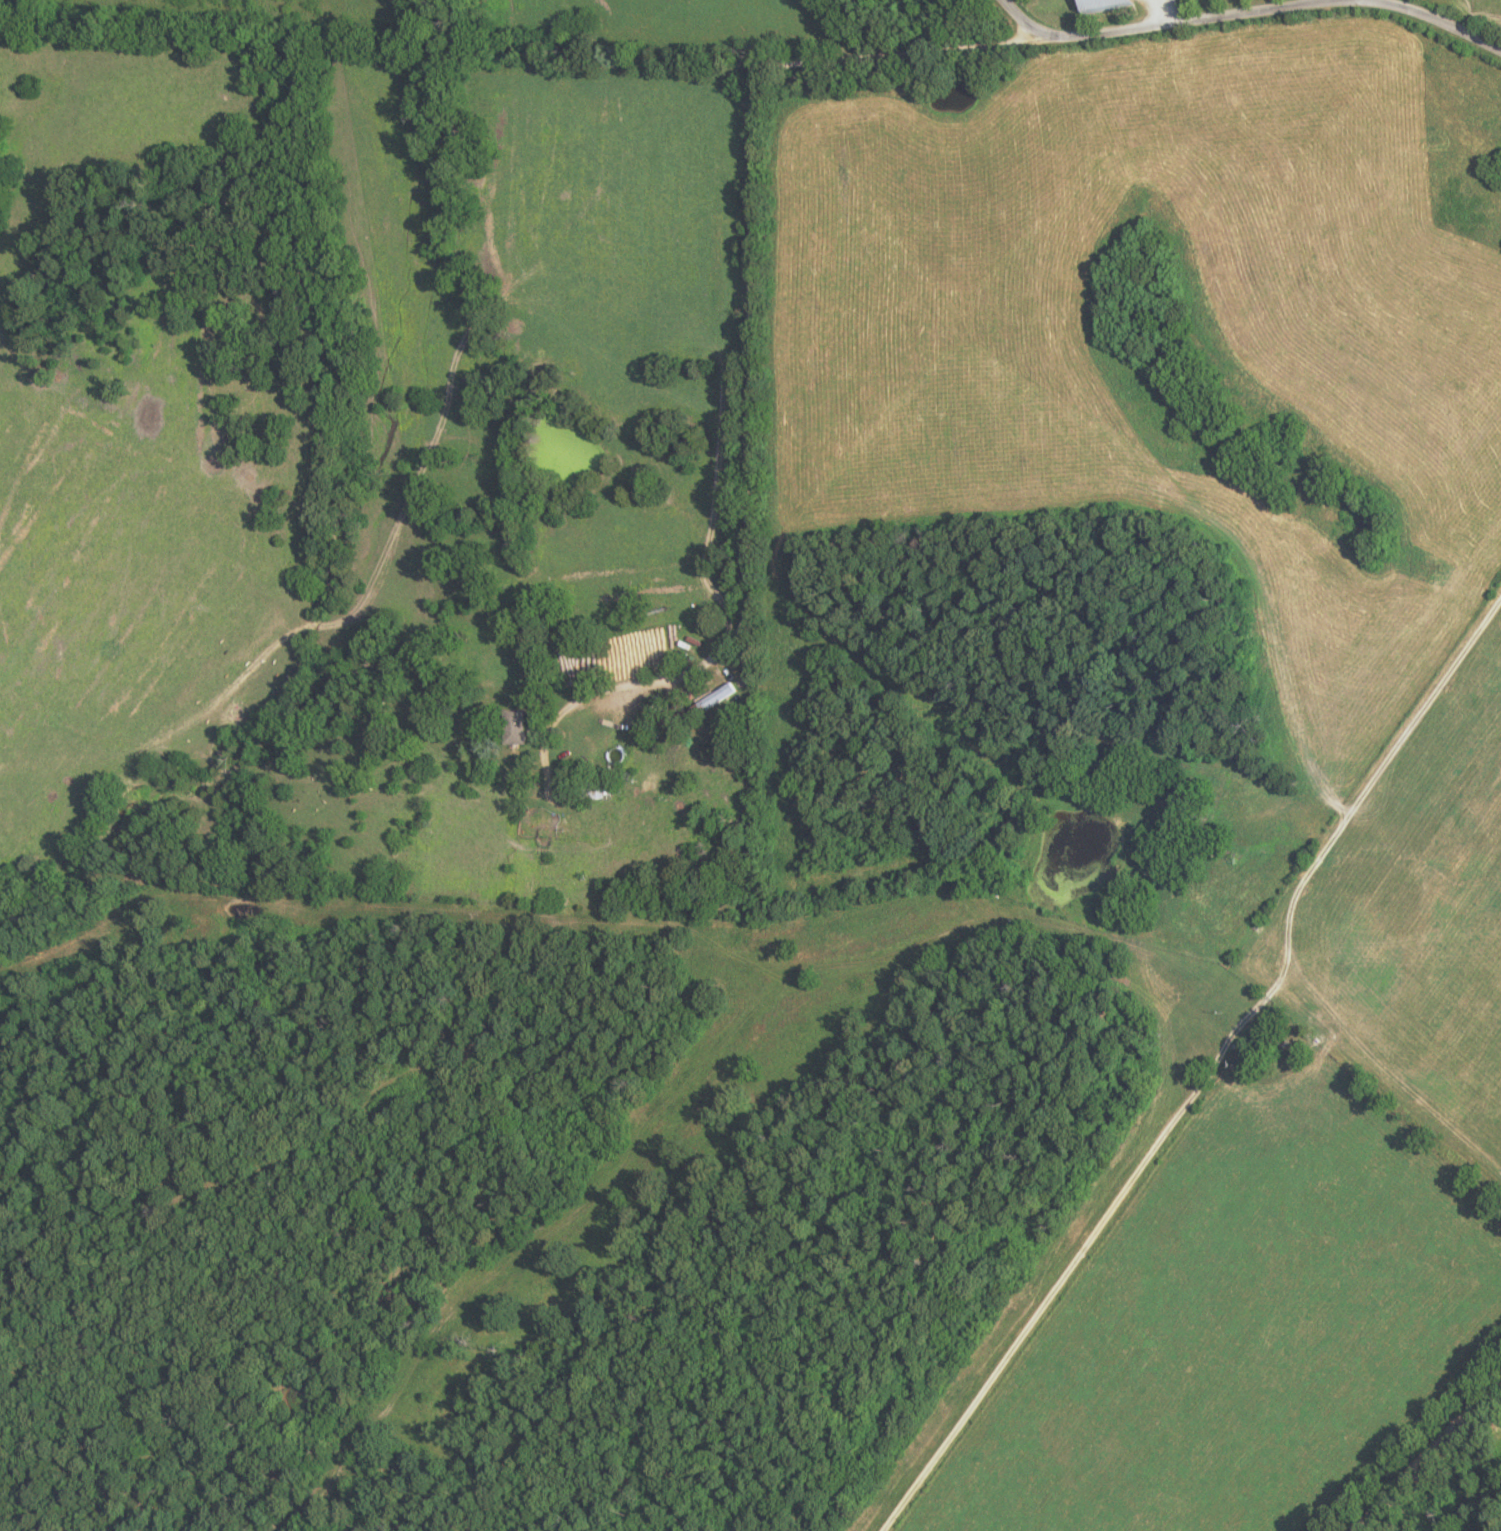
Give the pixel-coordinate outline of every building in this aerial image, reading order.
[(706,713),(743,691),(738,682),(701,704),(706,713)] [(529,743),(529,712),(512,712),(512,743),(529,743)]
